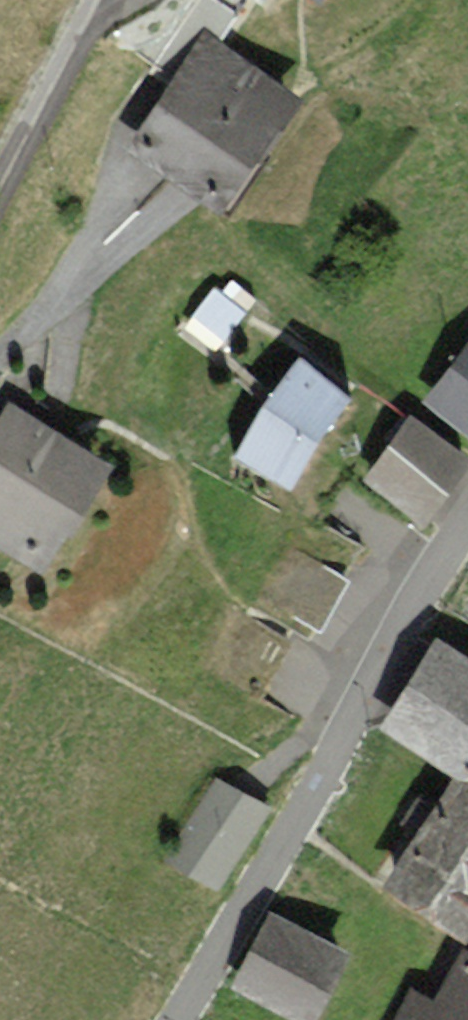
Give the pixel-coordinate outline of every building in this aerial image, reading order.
[(209,35),(136,145),(235,211),(309,101),(209,35)] [(215,291),(187,329),(221,354),(249,317),(215,291)] [(467,432),(467,347),(428,403),(467,432)] [(306,357),(238,457),(299,488),(361,396),(306,357)] [(12,403),(0,424),(0,545),(57,578),(121,467),(12,403)] [(369,480),(431,523),(467,470),(467,455),(413,417),(369,480)] [(264,600),(316,630),(345,577),(293,548),(264,600)] [(436,638),(381,726),(456,773),(467,781),(467,659),(436,638)] [(381,889),(466,943),(467,940),(467,781),(456,773),(381,889)] [(164,862),(218,896),(271,813),(217,779),(164,862)] [(272,914),(235,988),(300,1019),(322,1019),(355,955),(272,914)] [(464,951),(437,1004),(413,992),(399,1019),(467,1019),(467,953),(464,951)]
